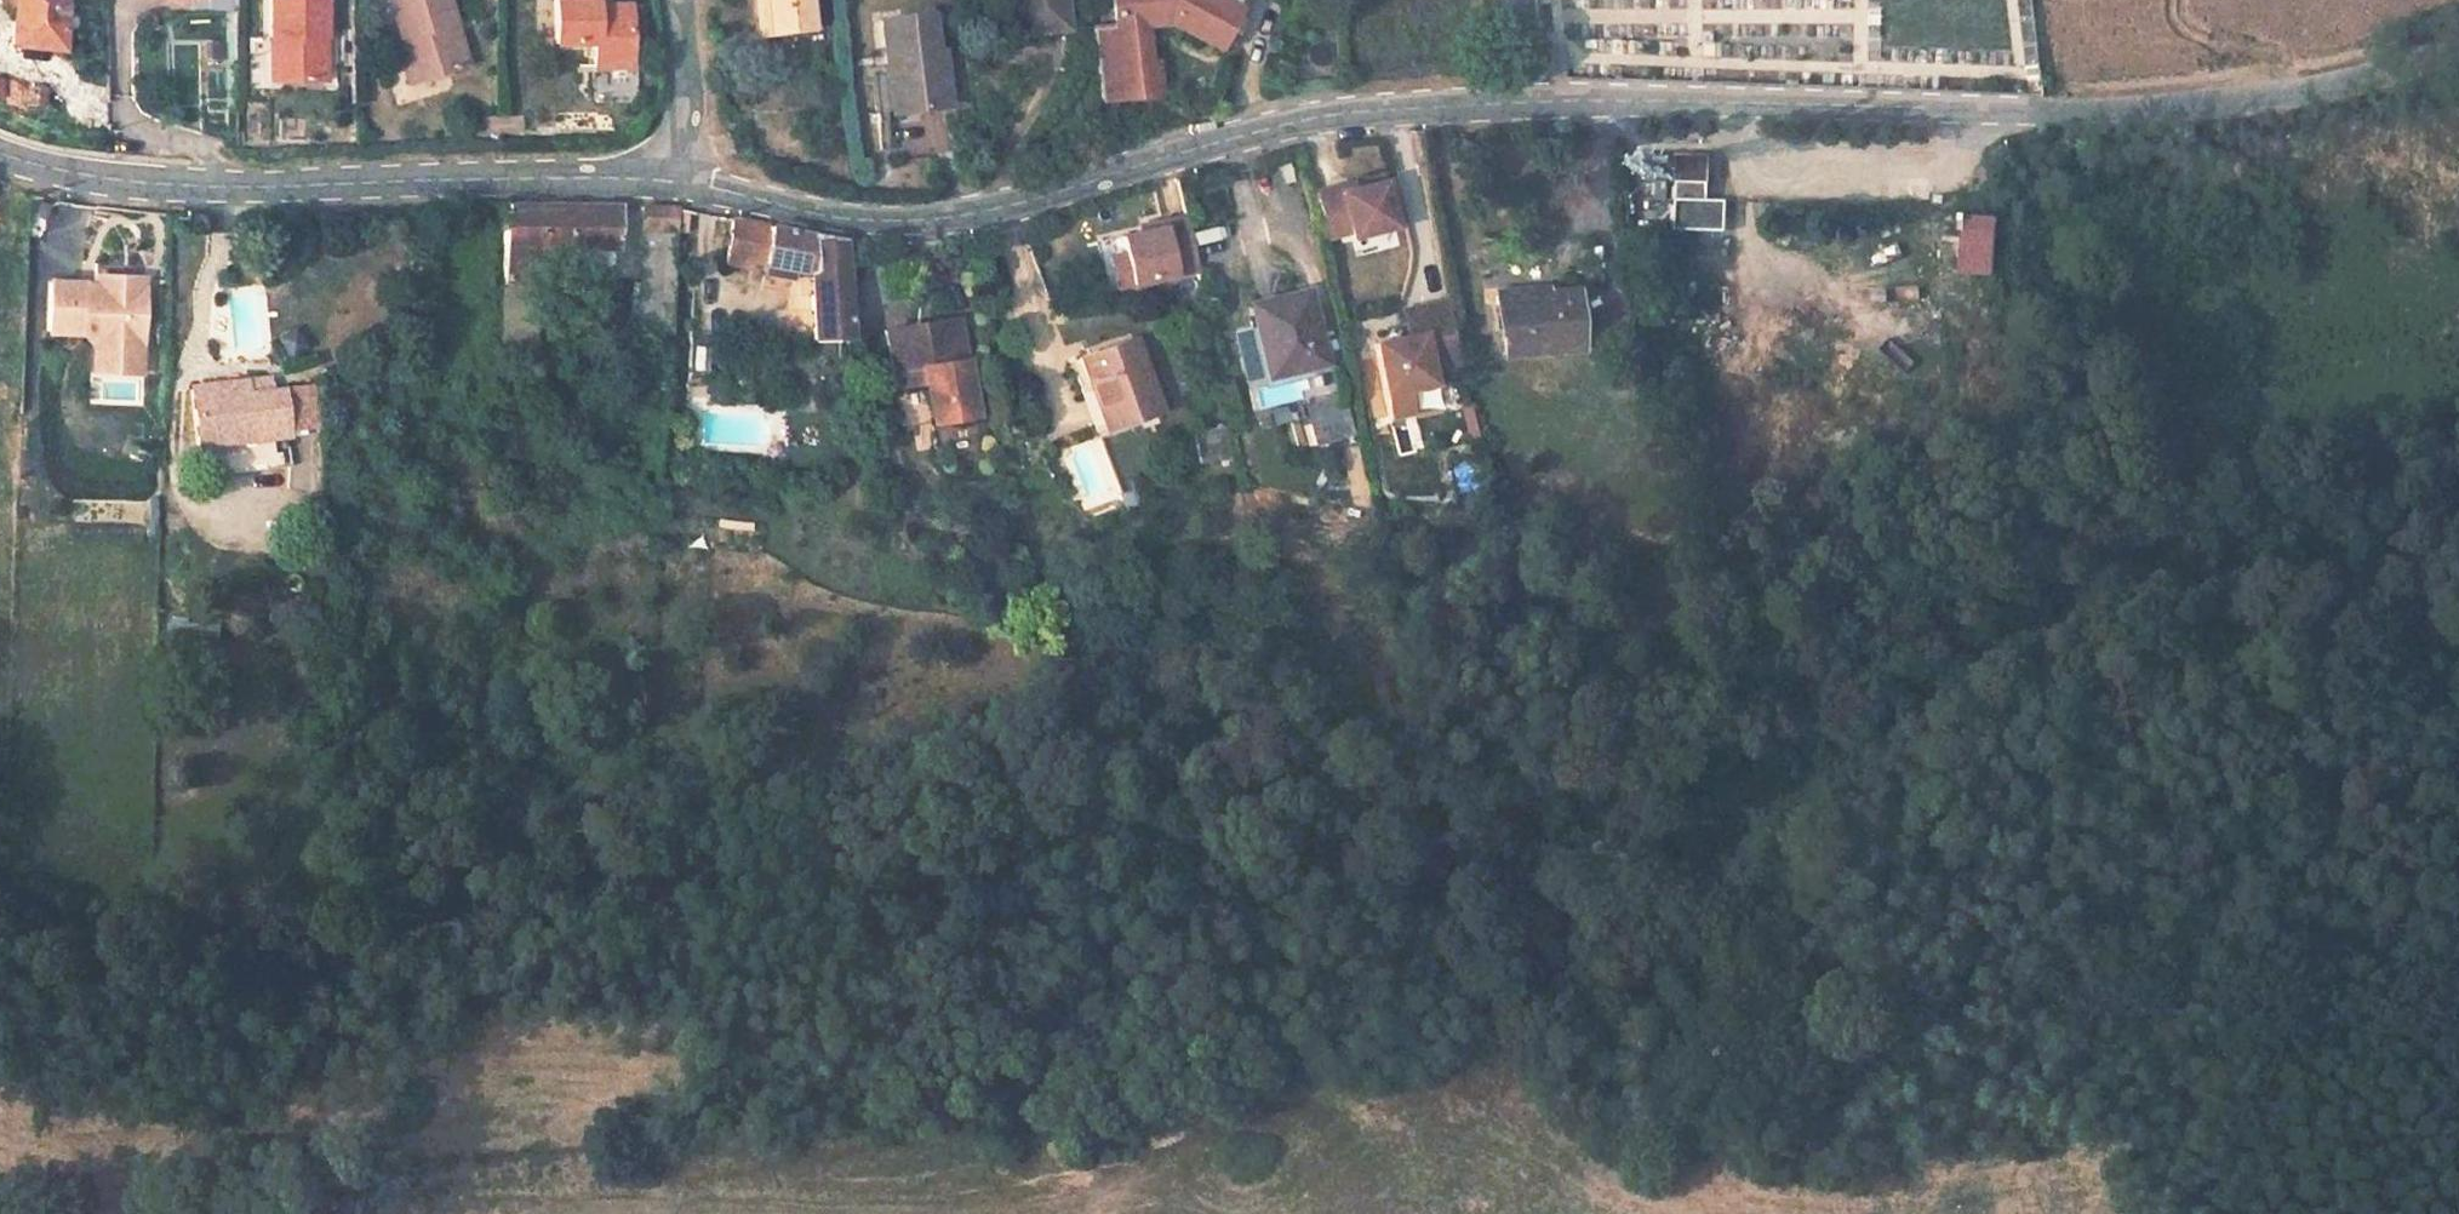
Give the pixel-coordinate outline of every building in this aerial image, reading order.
[(10,49),(61,53),(64,0),(1,0),(1,4),(13,5),(10,49)] [(403,32),(397,34),(404,57),(416,52),(423,73),(468,58),(459,30),(455,31),(450,18),(454,17),(448,0),(391,0),(403,32)] [(552,41),(594,42),(594,62),(626,63),(626,0),(552,0),(552,41)] [(802,0),(758,0),(759,2),(745,4),(749,35),(805,29),(802,0)] [(1008,33),(1056,27),(1053,0),(1004,0),(1008,33)] [(1110,30),(1082,33),(1090,105),(1150,98),(1147,68),(1141,69),(1138,46),(1130,47),(1127,28),(1159,24),(1209,51),(1232,10),(1214,0),(1107,0),(1110,30)] [(1232,10),(1237,0),(1214,0),(1232,10)] [(325,12),(268,11),(268,54),(279,54),(279,98),(325,98),(325,12)] [(924,16),(875,21),(881,80),(888,79),(892,112),(940,104),(934,48),(929,49),(924,16)] [(410,77),(423,73),(416,52),(404,57),(410,77)] [(268,98),(279,98),(279,54),(268,54),(268,98)] [(43,108),(45,88),(23,86),(21,105),(43,108)] [(1719,158),(1681,155),(1678,180),(1674,219),(1733,217),(1734,192),(1717,192),(1717,181),(1719,158)] [(1333,186),(1307,192),(1316,237),(1341,232),(1342,237),(1388,228),(1379,183),(1349,189),(1335,192),(1333,186)] [(1348,183),(1333,186),(1335,192),(1349,189),(1348,183)] [(533,243),(614,246),(616,209),(616,205),(501,203),(500,243),(533,243)] [(676,231),(678,206),(640,206),(638,227),(676,231)] [(45,222),(45,209),(23,208),(23,221),(45,222)] [(1180,211),(1143,220),(1144,225),(1115,232),(1119,249),(1103,253),(1109,282),(1192,265),(1180,211)] [(1994,278),(1999,218),(1960,214),(1954,274),(1994,278)] [(790,267),(808,271),(809,340),(846,338),(845,239),(731,217),(720,261),(739,266),(742,258),(761,262),(790,267)] [(499,280),(530,280),(533,243),(500,243),(499,280)] [(788,279),(790,267),(761,262),(759,273),(788,279)] [(138,360),(139,278),(112,277),(112,285),(100,285),(100,292),(93,292),(93,285),(46,284),(45,335),(80,335),(88,344),(103,344),(103,359),(138,360)] [(112,277),(93,277),(93,285),(93,292),(100,292),(100,285),(112,285),(112,277)] [(1299,290),(1250,300),(1265,372),(1314,362),(1299,290)] [(1577,292),(1499,301),(1506,358),(1584,349),(1577,292)] [(1436,301),(1400,309),(1405,335),(1395,337),(1363,343),(1378,416),(1404,411),(1399,389),(1423,383),(1420,371),(1449,365),(1436,301)] [(513,340),(514,303),(498,304),(497,340),(513,340)] [(1400,309),(1389,311),(1395,337),(1405,335),(1400,309)] [(953,320),(882,329),(890,385),(918,383),(923,423),(966,416),(953,320)] [(1135,336),(1078,357),(1105,431),(1162,410),(1135,336)] [(103,344),(88,344),(87,373),(138,374),(138,360),(103,359),(103,344)] [(247,381),(190,383),(194,469),(252,467),(247,385),(247,381)] [(247,385),(252,467),(283,465),(280,383),(247,385)] [(894,426),(923,423),(918,383),(890,385),(894,426)] [(1308,440),(1345,427),(1333,390),(1295,403),(1308,440)] [(1220,460),(1218,439),(1191,441),(1192,463),(1220,460)]
